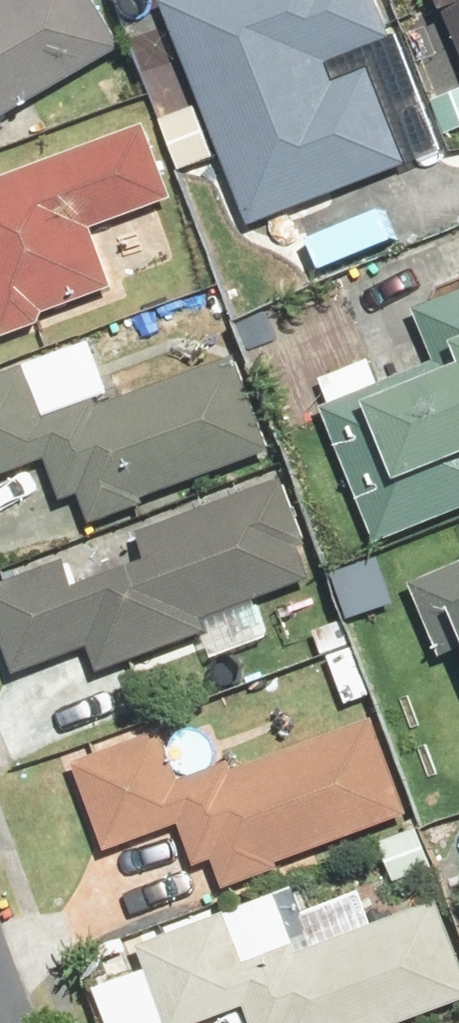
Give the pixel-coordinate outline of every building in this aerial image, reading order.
[(116,51),(90,0),(10,0),(0,5),(0,110),(116,51)] [(152,4),(241,230),(396,171),(349,46),(383,34),(370,0),(161,0),(152,4)] [(458,75),(458,0),(427,0),(458,75)] [(0,175),(0,326),(104,292),(83,228),(162,202),(138,130),(0,175)] [(410,304),(431,368),(318,405),(365,546),(458,515),(458,287),(410,304)] [(0,375),(0,477),(41,462),(56,502),(73,495),(84,524),(269,454),(231,352),(105,399),(84,344),(0,375)] [(0,582),(0,653),(6,671),(82,644),(93,675),(204,637),(197,619),(318,577),(285,482),(0,582)] [(404,583),(420,623),(441,614),(458,658),(458,562),(404,583)] [(168,726),(61,763),(92,853),(173,825),(189,872),(147,886),(157,916),(284,873),(278,856),(397,815),(367,726),(189,787),(168,726)] [(134,949),(143,976),(91,993),(101,1022),(204,1022),(238,1011),(242,1022),(411,1022),(458,1006),(458,974),(433,899),(242,965),(226,918),(134,949)]
